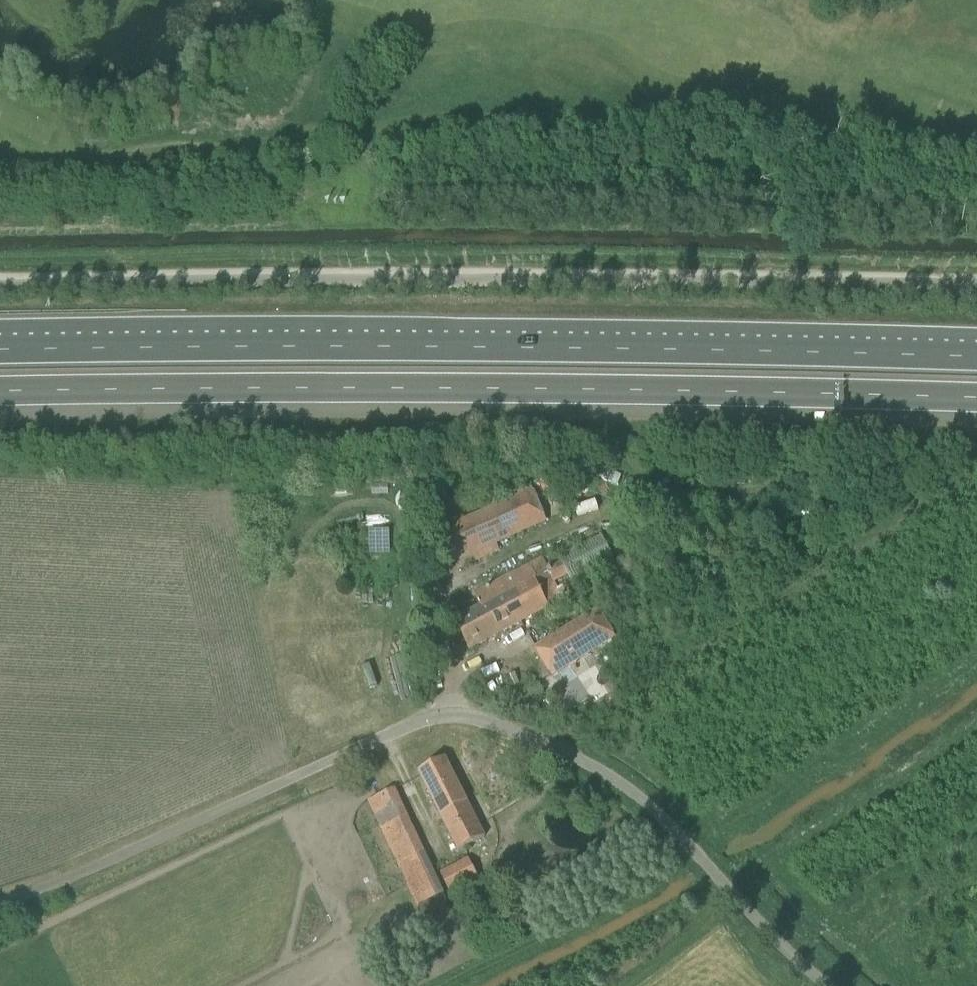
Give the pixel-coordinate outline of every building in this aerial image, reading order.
[(500,503),(439,530),(453,563),(546,520),(530,483),(497,497),(500,503)] [(570,571),(611,560),(605,537),(563,548),(570,571)] [(562,599),(553,583),(570,575),(562,560),(546,569),(539,557),(473,592),(481,608),(457,619),(471,647),(562,599)] [(538,646),(555,674),(614,637),(596,611),(538,646)] [(446,758),(419,772),(459,850),(486,837),(446,758)] [(419,905),(444,894),(394,788),(370,800),(419,905)] [(443,882),(473,871),(468,858),(439,869),(443,882)]
